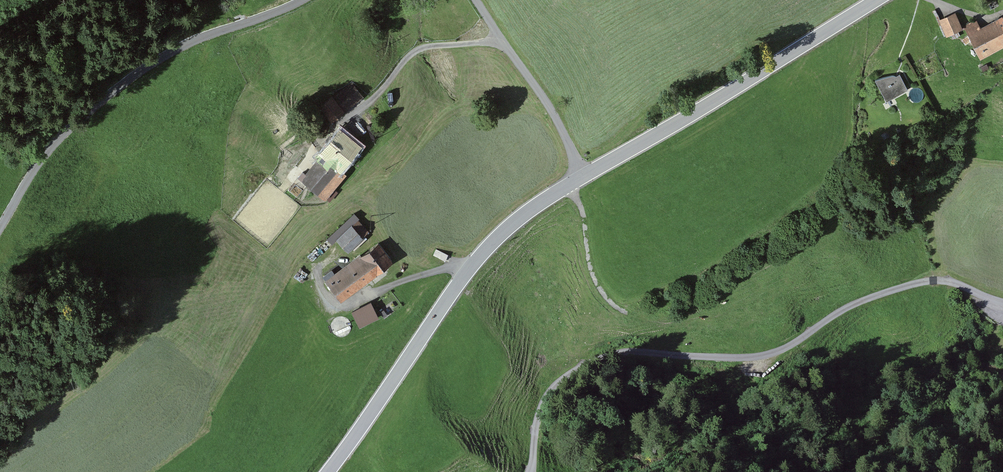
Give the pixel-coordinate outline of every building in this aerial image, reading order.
[(955,13),(938,20),(945,37),(962,30),(955,13)] [(963,27),(981,58),(1002,46),(1002,19),(1002,16),(980,28),(976,20),(963,27)] [(895,77),(873,79),(884,100),(907,90),(899,75),(895,77)] [(361,95),(352,84),(334,99),(344,110),(361,95)] [(330,96),(318,106),(332,123),(343,113),(330,96)] [(359,146),(339,131),(320,154),(299,180),(324,201),(334,189),(345,176),(338,171),(359,146)] [(364,238),(352,225),(334,241),(347,254),(364,238)] [(377,241),(325,281),(341,301),(392,262),(377,241)] [(448,255),(436,249),(433,255),(445,261),(448,255)] [(370,304),(352,313),(359,327),(377,318),(370,304)]
